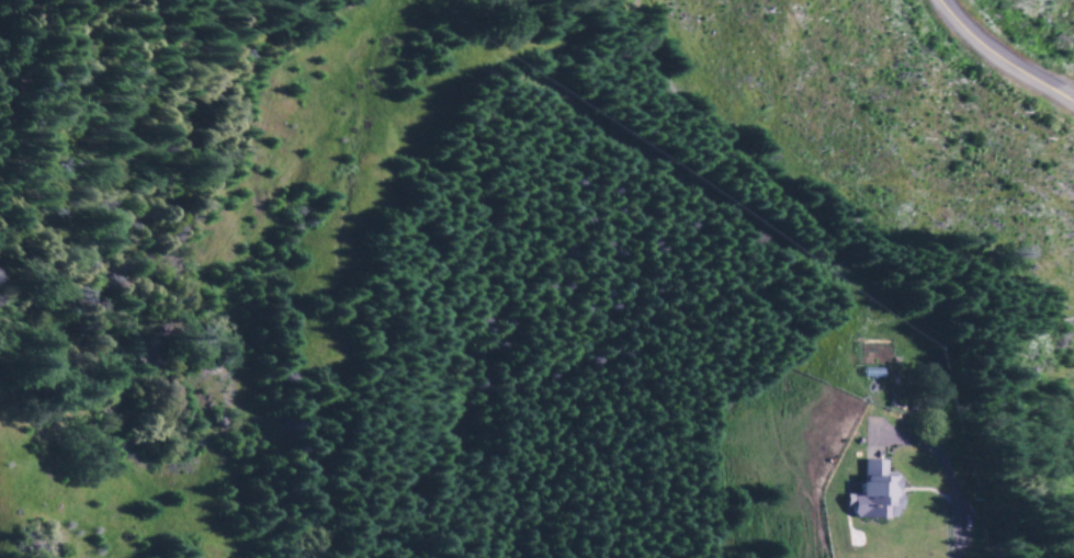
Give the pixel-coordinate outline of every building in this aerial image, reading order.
[(898,518),(897,473),(885,473),(885,460),(862,460),(863,483),(859,484),(859,494),(843,495),(844,507),(851,507),(851,519),(898,518)]
